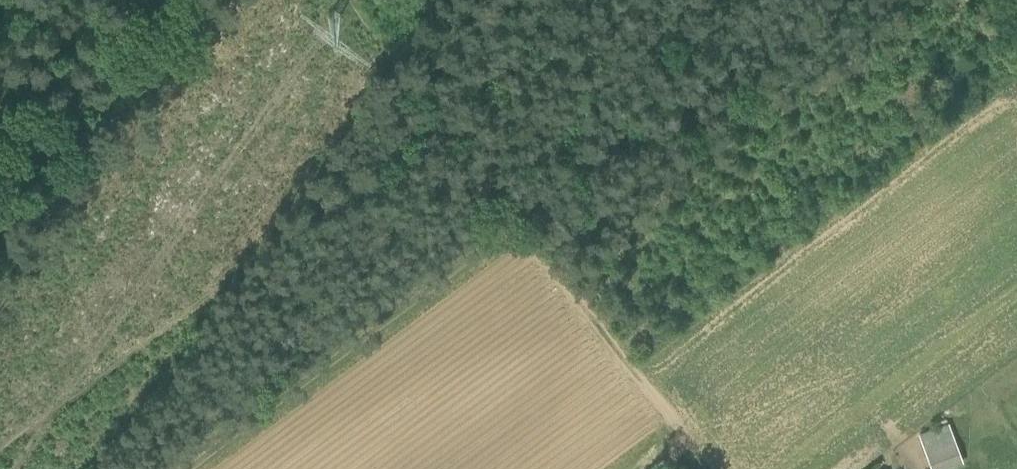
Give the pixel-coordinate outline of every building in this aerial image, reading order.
[(919,434),(933,468),(946,468),(964,462),(949,422),(919,434)]
